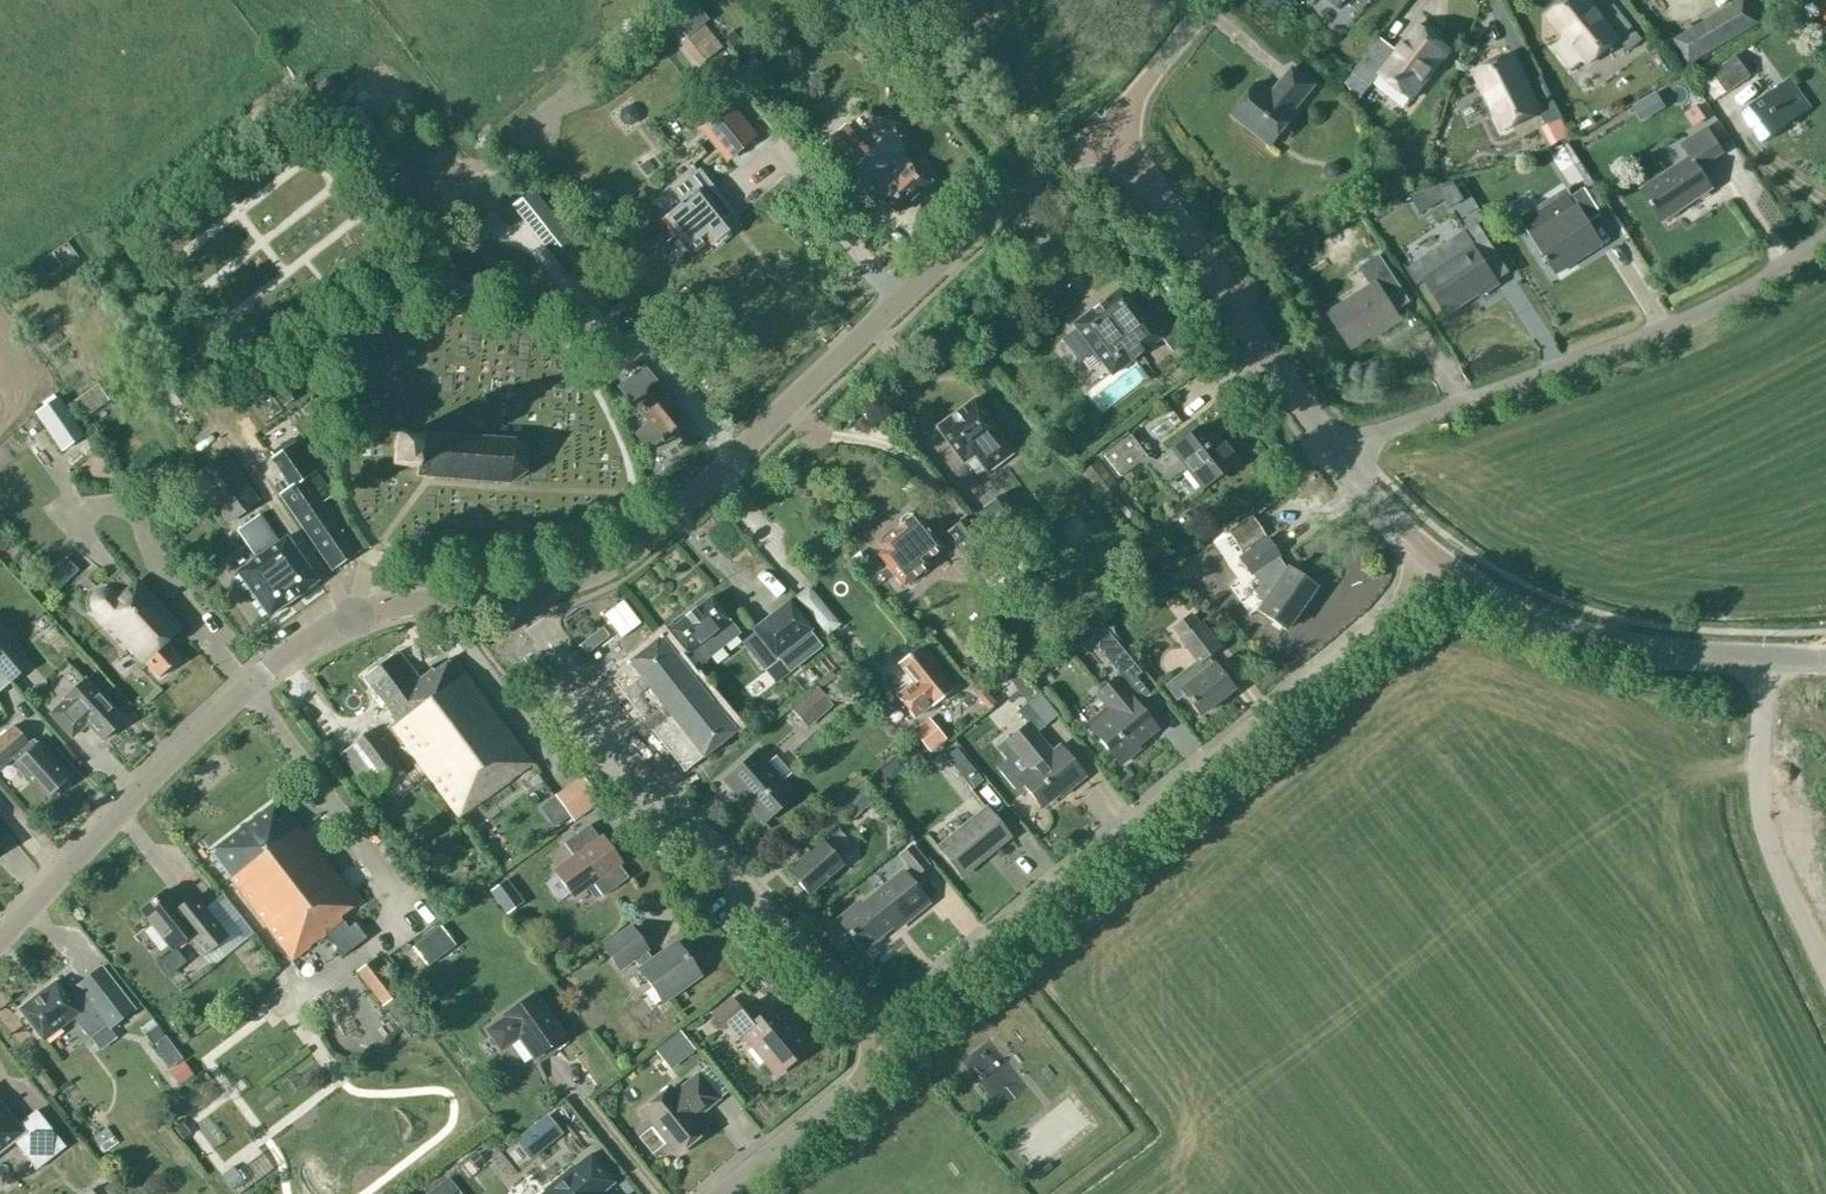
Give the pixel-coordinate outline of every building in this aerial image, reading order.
[(1338,9),(1345,0),(1327,0),(1338,9)] [(1614,5),(1601,15),(1588,0),(1568,0),(1549,16),(1588,64),(1619,39),(1629,51),(1642,40),(1614,5)] [(1688,64),(1758,23),(1745,0),(1741,0),(1674,39),(1688,64)] [(1817,12),(1825,23),(1825,4),(1817,12)] [(679,42),(698,65),(721,46),(702,23),(679,42)] [(1397,51),(1380,37),(1352,73),(1370,87),(1380,74),(1411,99),(1450,50),(1417,25),(1397,51)] [(1339,53),(1351,54),(1353,34),(1341,32),(1339,53)] [(1699,79),(1714,100),(1749,75),(1734,54),(1699,79)] [(1476,73),(1503,129),(1539,111),(1546,125),(1562,117),(1542,77),(1527,84),(1512,55),(1476,73)] [(1272,146),(1297,114),(1294,111),(1314,85),(1292,67),(1278,85),(1281,87),(1274,96),(1259,83),(1233,115),(1272,146)] [(1790,79),(1741,113),(1763,143),(1811,109),(1790,79)] [(719,130),(737,152),(755,137),(725,100),(697,123),(709,138),(719,130)] [(631,124),(636,120),(637,113),(633,108),(626,107),(620,111),(620,118),(624,123),(631,124)] [(909,161),(902,154),(906,150),(892,128),(868,152),(843,127),(821,149),(846,175),(855,166),(871,182),(868,184),(877,193),(876,194),(897,214),(930,181),(910,161),(909,161)] [(1712,188),(1699,169),(1723,152),(1707,127),(1682,144),(1690,157),(1641,190),(1662,221),(1664,220),(1663,218),(1684,204),(1686,206),(1712,188)] [(697,170),(673,190),(682,201),(661,219),(688,252),(705,238),(711,245),(730,230),(722,220),(732,212),(697,170)] [(1450,207),(1463,199),(1453,183),(1438,187),(1450,207)] [(1588,223),(1601,214),(1584,188),(1571,196),(1569,192),(1523,221),(1556,273),(1602,245),(1588,223)] [(1394,203),(1377,212),(1388,232),(1404,223),(1394,203)] [(523,223),(571,280),(592,262),(544,205),(523,223)] [(1483,261),(1496,253),(1477,223),(1406,269),(1417,285),(1424,280),(1446,313),(1478,292),(1480,295),(1498,283),(1483,261)] [(432,253),(452,279),(468,267),(448,241),(432,253)] [(1379,254),(1359,267),(1371,286),(1329,313),(1351,348),(1381,329),(1382,331),(1400,320),(1386,298),(1401,288),(1379,254)] [(597,277),(585,287),(599,304),(611,294),(597,277)] [(1167,347),(1182,335),(1161,308),(1146,320),(1121,287),(1073,324),(1111,375),(1132,359),(1140,369),(1147,364),(1139,353),(1160,338),(1167,347)] [(110,400),(60,324),(32,343),(82,418),(110,400)] [(659,439),(661,441),(687,419),(660,387),(662,386),(643,364),(616,386),(645,421),(633,431),(647,449),(659,439)] [(267,384),(282,404),(299,391),(283,371),(267,384)] [(33,412),(60,450),(83,434),(56,396),(33,412)] [(998,436),(1001,434),(974,398),(936,427),(963,463),(974,455),(987,472),(1011,453),(998,436)] [(1216,435),(1208,441),(1199,429),(1199,428),(1199,427),(1170,449),(1171,449),(1155,461),(1164,472),(1179,460),(1201,489),(1236,462),(1216,435)] [(416,475),(510,483),(526,472),(527,453),(514,439),(420,432),(420,440),(394,438),(392,465),(416,467),(416,475)] [(1130,435),(1103,456),(1119,476),(1146,456),(1130,435)] [(324,501),(332,495),(295,442),(272,458),(291,486),(279,494),(332,571),(359,552),(324,501)] [(225,454),(195,475),(228,522),(258,501),(225,454)] [(1081,470),(1100,493),(1113,482),(1095,460),(1081,470)] [(1004,548),(1027,531),(999,495),(976,512),(1004,548)] [(903,585),(929,565),(925,560),(942,547),(914,513),(912,515),(906,514),(899,519),(899,525),(897,527),(898,529),(879,544),(885,551),(879,555),(903,585)] [(258,515),(236,530),(255,558),(236,572),(268,616),(288,602),(298,596),(297,595),(317,581),(286,536),(278,542),(258,515)] [(1252,518),(1228,535),(1240,550),(1263,534),(1252,518)] [(970,523),(952,538),(974,566),(992,551),(970,523)] [(1287,568),(1286,570),(1277,557),(1279,556),(1266,538),(1239,557),(1251,574),(1252,573),(1261,585),(1254,590),(1263,603),(1258,610),(1285,629),(1314,587),(1287,568)] [(764,600),(786,588),(776,569),(754,581),(764,600)] [(136,581),(117,599),(113,594),(110,592),(109,592),(106,591),(104,591),(102,591),(99,592),(98,593),(96,594),(95,596),(94,598),(93,600),(92,602),(92,604),(93,606),(93,607),(94,609),(95,611),(141,661),(143,659),(159,677),(178,659),(162,641),(178,627),(136,581)] [(669,631),(661,637),(675,655),(684,649),(686,652),(681,657),(691,670),(739,633),(710,597),(668,630),(669,631)] [(787,598),(750,628),(766,648),(755,656),(775,681),(787,672),(775,657),(811,628),(787,598)] [(1198,625),(1191,615),(1175,628),(1182,637),(1180,639),(1197,661),(1166,685),(1176,698),(1183,694),(1199,715),(1232,689),(1213,664),(1212,664),(1207,657),(1219,647),(1201,623),(1198,625)] [(1135,663),(1100,621),(1085,634),(1119,674),(1095,693),(1109,710),(1089,727),(1118,761),(1121,759),(1123,762),(1137,751),(1134,748),(1157,729),(1137,705),(1150,695),(1128,668),(1135,663)] [(9,680),(27,664),(0,633),(0,669),(9,680)] [(712,702),(675,655),(661,637),(660,636),(627,663),(631,667),(613,681),(644,721),(643,722),(649,730),(651,729),(684,772),(702,757),(735,731),(712,702)] [(914,718),(931,704),(931,705),(951,690),(918,649),(898,664),(913,683),(897,696),(914,718)] [(452,658),(434,671),(432,669),(419,678),(399,651),(364,676),(396,720),(391,724),(459,816),(531,764),(452,658)] [(1011,671),(1023,693),(1036,686),(1025,664),(1011,671)] [(101,669),(87,682),(103,700),(117,687),(101,669)] [(84,680),(63,700),(64,701),(50,714),(71,737),(85,723),(101,740),(123,720),(84,680)] [(976,683),(970,688),(988,709),(994,704),(976,683)] [(792,710),(806,726),(831,704),(816,688),(792,710)] [(1037,716),(1028,724),(1007,740),(1031,769),(1019,779),(1041,807),(1057,794),(1056,791),(1063,786),(1066,790),(1084,775),(1059,746),(1051,752),(1035,733),(1044,725),(1057,715),(1039,692),(1026,703),(1037,716)] [(911,729),(928,750),(944,738),(926,716),(911,729)] [(26,775),(46,797),(66,779),(36,745),(34,747),(30,742),(29,743),(13,725),(0,737),(0,769),(12,758),(17,762),(16,763),(18,766),(16,770),(22,777),(26,775)] [(353,746),(342,754),(371,794),(404,771),(372,726),(350,742),(353,746)] [(956,747),(945,756),(972,788),(983,779),(956,747)] [(756,752),(726,779),(764,822),(794,795),(756,752)] [(600,801),(582,776),(555,796),(573,821),(600,801)] [(865,780),(834,805),(847,820),(878,795),(865,780)] [(340,916),(357,903),(279,799),(209,852),(292,961),(344,921),(340,916)] [(986,808),(938,847),(961,875),(1009,836),(986,808)] [(616,860),(603,842),(602,842),(590,825),(564,843),(577,860),(556,876),(569,894),(590,879),(602,896),(628,878),(615,861),(616,860)] [(838,830),(823,843),(821,841),(787,870),(808,894),(842,865),(833,855),(849,841),(838,830)] [(912,846),(899,857),(916,876),(929,865),(912,846)] [(848,934),(847,934),(861,951),(896,921),(901,925),(927,903),(902,872),(863,904),(860,901),(859,902),(837,920),(848,934)] [(140,911),(171,950),(188,937),(203,956),(227,936),(195,896),(180,908),(166,890),(140,911)] [(443,920),(416,934),(424,951),(451,938),(443,920)] [(653,960),(646,950),(647,949),(630,926),(603,946),(619,970),(633,959),(640,969),(639,970),(652,987),(656,984),(667,999),(699,975),(685,956),(684,956),(675,944),(653,960)] [(373,961),(356,974),(382,1008),(399,994),(373,961)] [(134,1009),(101,967),(77,986),(79,988),(67,997),(55,981),(18,1009),(34,1029),(32,1033),(37,1038),(41,1038),(43,1041),(74,1017),(89,1037),(106,1024),(110,1028),(134,1009)] [(534,993),(503,1016),(505,1017),(487,1030),(501,1049),(518,1037),(534,1058),(565,1036),(534,993)] [(789,1057),(806,1043),(776,1006),(768,1012),(754,996),(735,1011),(725,999),(709,1013),(723,1028),(726,1026),(737,1038),(743,1033),(754,1046),(748,1051),(760,1064),(765,1060),(776,1073),(792,1061),(789,1057)] [(143,1033),(163,1059),(175,1050),(155,1024),(143,1033)] [(653,1048),(668,1068),(694,1048),(678,1028),(653,1048)] [(182,1061),(170,1070),(179,1082),(191,1073),(182,1061)] [(698,1074),(675,1092),(670,1087),(641,1111),(655,1129),(654,1132),(661,1140),(664,1140),(676,1155),(706,1131),(695,1118),(719,1099),(698,1074)] [(12,1139),(35,1169),(64,1146),(40,1116),(21,1131),(0,1105),(0,1148),(12,1139)] [(506,1140),(519,1160),(538,1148),(524,1128),(506,1140)] [(232,1180),(247,1172),(241,1162),(265,1150),(260,1140),(221,1160),(232,1180)] [(601,1193),(614,1182),(591,1154),(574,1168),(573,1167),(544,1190),(545,1191),(542,1193),(601,1193)] [(83,1193),(84,1193),(117,1193),(110,1184),(102,1190),(97,1183),(83,1193)]
